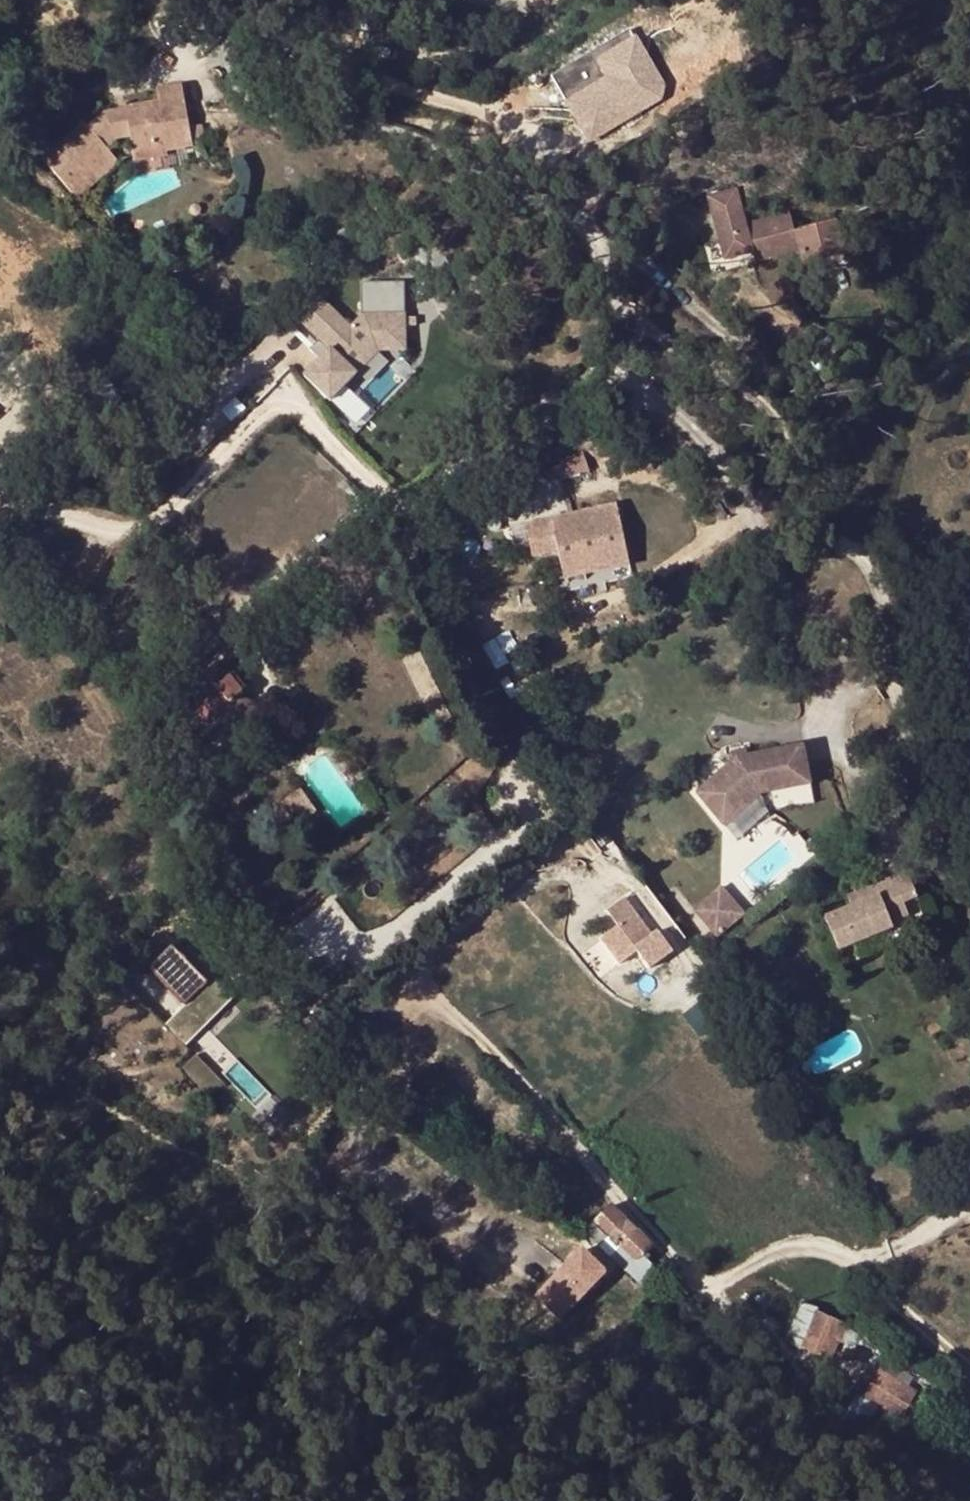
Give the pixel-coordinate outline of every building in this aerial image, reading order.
[(660,99),(664,86),(637,40),(598,63),(608,79),(566,104),(584,134),(592,130),(596,137),(660,99)] [(156,89),(157,93),(182,90),(181,85),(156,89)] [(43,156),(68,189),(84,177),(93,170),(112,156),(105,147),(116,139),(127,137),(131,155),(165,149),(165,145),(190,140),(182,90),(157,93),(158,105),(159,110),(127,115),(125,110),(103,114),(88,126),(85,123),(43,156)] [(158,105),(125,110),(127,115),(159,110),(158,105)] [(596,137),(592,130),(584,134),(589,142),(596,137)] [(165,149),(166,154),(190,149),(190,140),(165,145),(165,149)] [(165,149),(131,155),(132,163),(166,158),(166,154),(165,149)] [(93,170),(99,177),(118,164),(112,156),(93,170)] [(84,177),(90,184),(99,177),(93,170),(84,177)] [(84,177),(68,189),(74,197),(90,184),(84,177)] [(758,263),(802,251),(796,232),(790,212),(747,225),(737,190),(708,199),(726,262),(756,254),(758,263)] [(837,220),(796,232),(806,265),(846,253),(837,220)] [(307,378),(331,401),(355,376),(347,369),(372,342),(405,341),(404,316),(365,318),(351,332),(330,311),(311,332),(332,352),(307,378)] [(355,376),(377,352),(405,351),(405,341),(372,342),(347,369),(355,376)] [(600,444),(581,449),(587,474),(606,469),(600,444)] [(557,455),(558,459),(564,480),(587,474),(581,449),(557,455)] [(564,480),(558,459),(536,466),(541,485),(564,480)] [(582,560),(623,550),(614,506),(525,525),(532,557),(555,551),(562,579),(585,575),(582,560)] [(626,565),(623,550),(582,560),(585,575),(626,565)] [(191,604),(173,616),(190,639),(180,646),(196,666),(222,645),(191,604)] [(205,682),(170,710),(215,716),(218,720),(227,730),(254,709),(241,692),(244,689),(231,674),(228,677),(215,662),(200,675),(205,682)] [(215,716),(170,710),(193,740),(218,720),(215,716)] [(739,761),(701,794),(724,822),(759,793),(808,784),(802,752),(739,761)] [(825,919),(839,954),(894,931),(892,926),(909,919),(904,906),(918,900),(908,874),(848,899),(851,909),(825,919)] [(727,883),(699,905),(721,932),(749,911),(727,883)] [(651,937),(623,903),(609,914),(652,966),(671,950),(656,933),(651,937)] [(165,1025),(182,1042),(230,996),(179,943),(174,949),(172,947),(149,969),(185,1006),(165,1025)] [(230,996),(182,1042),(186,1046),(234,1000),(230,996)] [(223,1083),(196,1055),(179,1071),(207,1099),(223,1083)] [(624,1221),(610,1207),(586,1233),(645,1291),(655,1281),(648,1274),(653,1268),(646,1261),(650,1257),(646,1253),(651,1247),(636,1233),(625,1243),(613,1232),(624,1221)] [(636,1233),(624,1221),(613,1232),(625,1243),(636,1233)] [(486,1228),(476,1224),(471,1233),(482,1238),(486,1228)] [(583,1266),(555,1245),(537,1270),(564,1291),(583,1266)] [(813,1312),(796,1351),(826,1365),(843,1325),(846,1326),(862,1301),(849,1293),(831,1320),(813,1312)] [(782,1345),(796,1351),(813,1312),(799,1305),(782,1345)] [(954,1342),(944,1335),(937,1342),(947,1350),(954,1342)] [(881,1352),(873,1366),(895,1379),(903,1366),(881,1352)] [(895,1379),(873,1366),(858,1391),(901,1419),(917,1393),(895,1379)] [(901,1419),(858,1391),(847,1409),(861,1418),(890,1436),(901,1419)] [(968,1429),(969,1426),(969,1414),(960,1407),(951,1418),(968,1429)]
